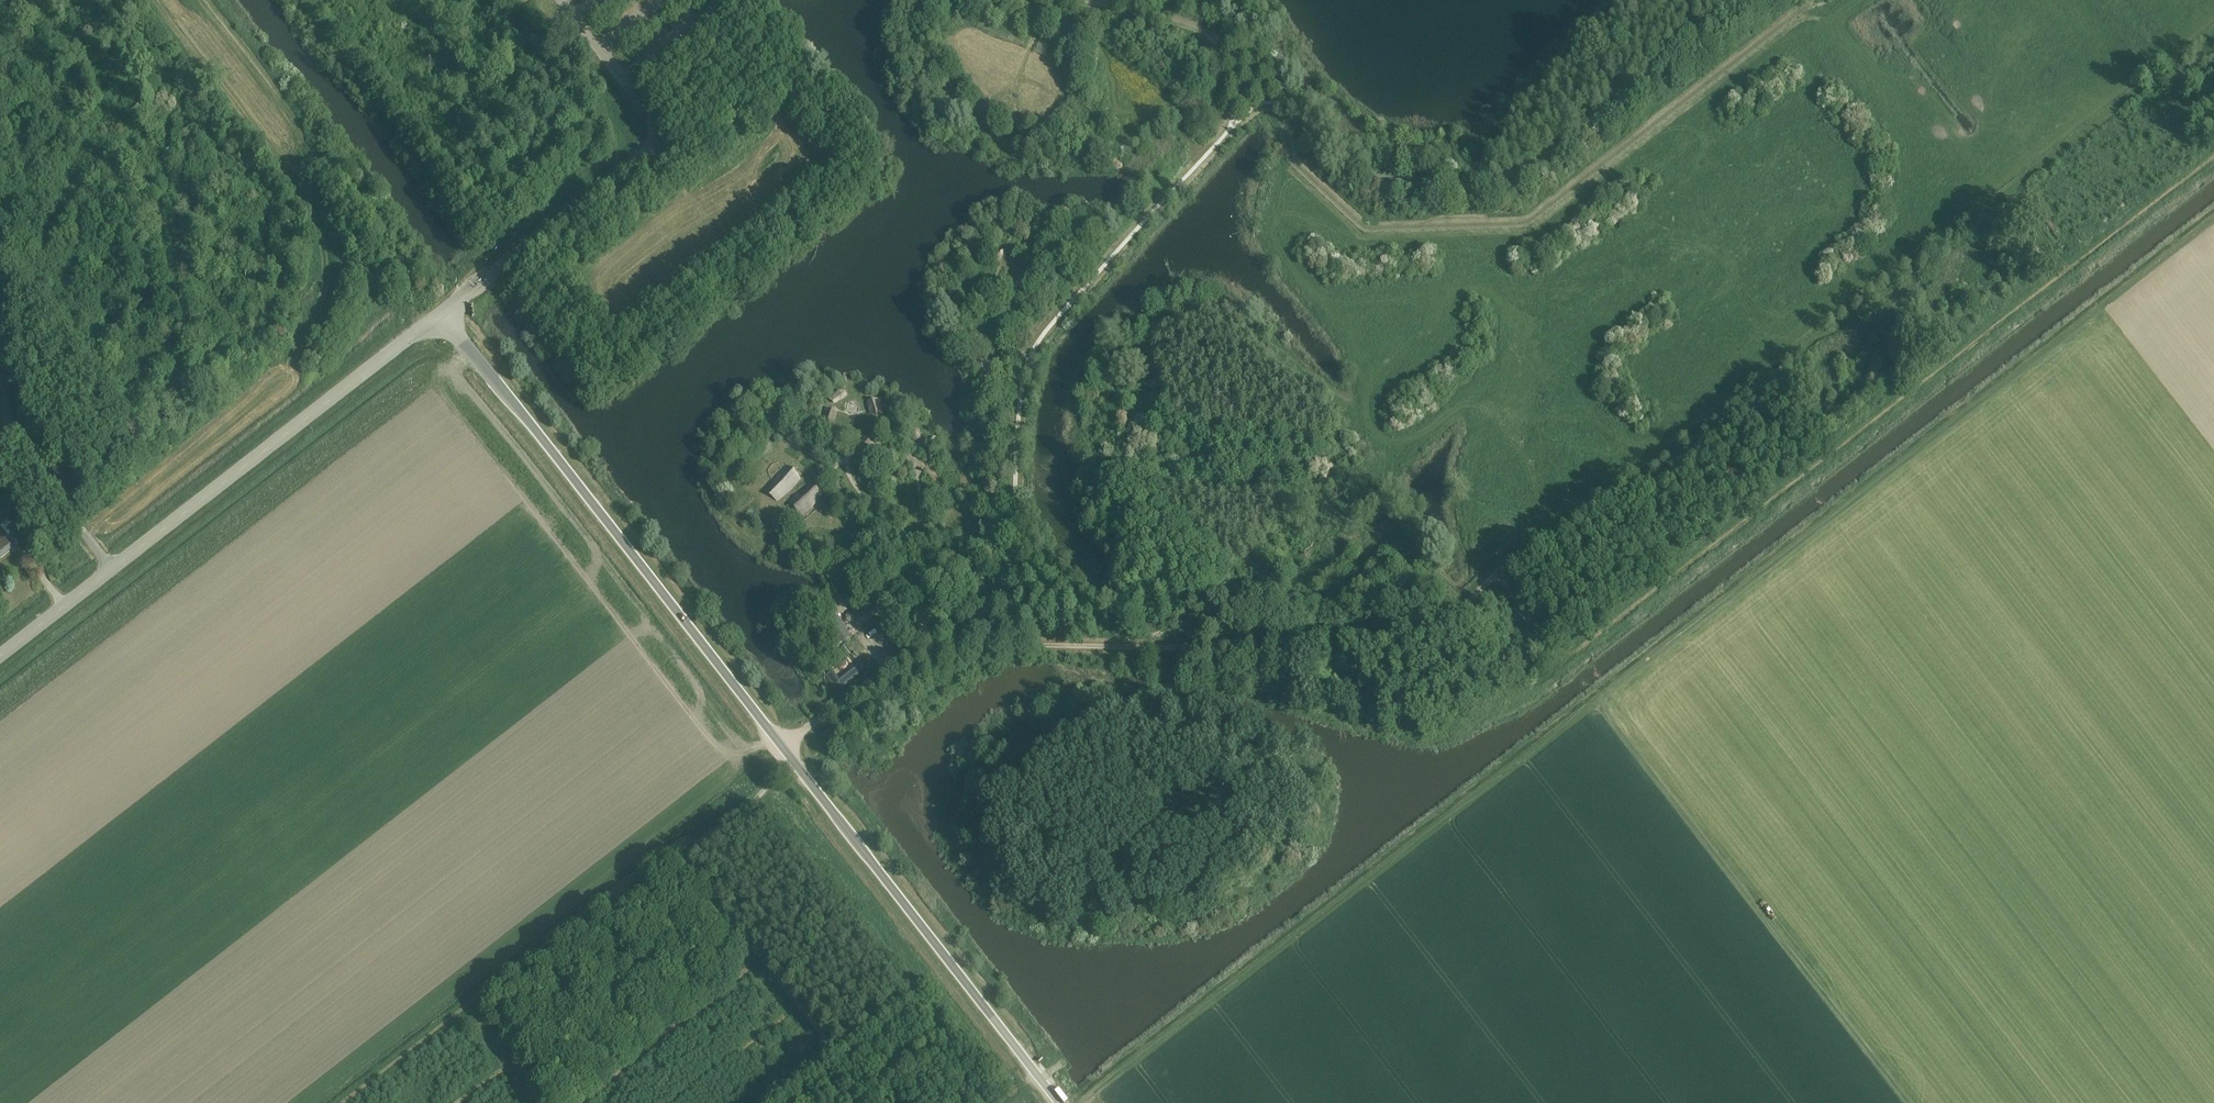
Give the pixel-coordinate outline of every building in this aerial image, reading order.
[(824,419),(834,420),(835,412),(825,409),(824,419)] [(871,409),(870,422),(878,422),(879,409),(871,409)] [(854,450),(861,457),(873,447),(869,443),(868,444),(865,441),(854,450)] [(766,487),(777,499),(798,479),(787,468),(766,487)] [(811,485),(794,498),(802,507),(819,494),(811,485)] [(1,540),(7,536),(0,527),(0,558),(10,550),(1,540)] [(885,602),(888,608),(894,605),(891,599),(885,602)] [(839,643),(850,636),(838,618),(827,625),(839,643)]
